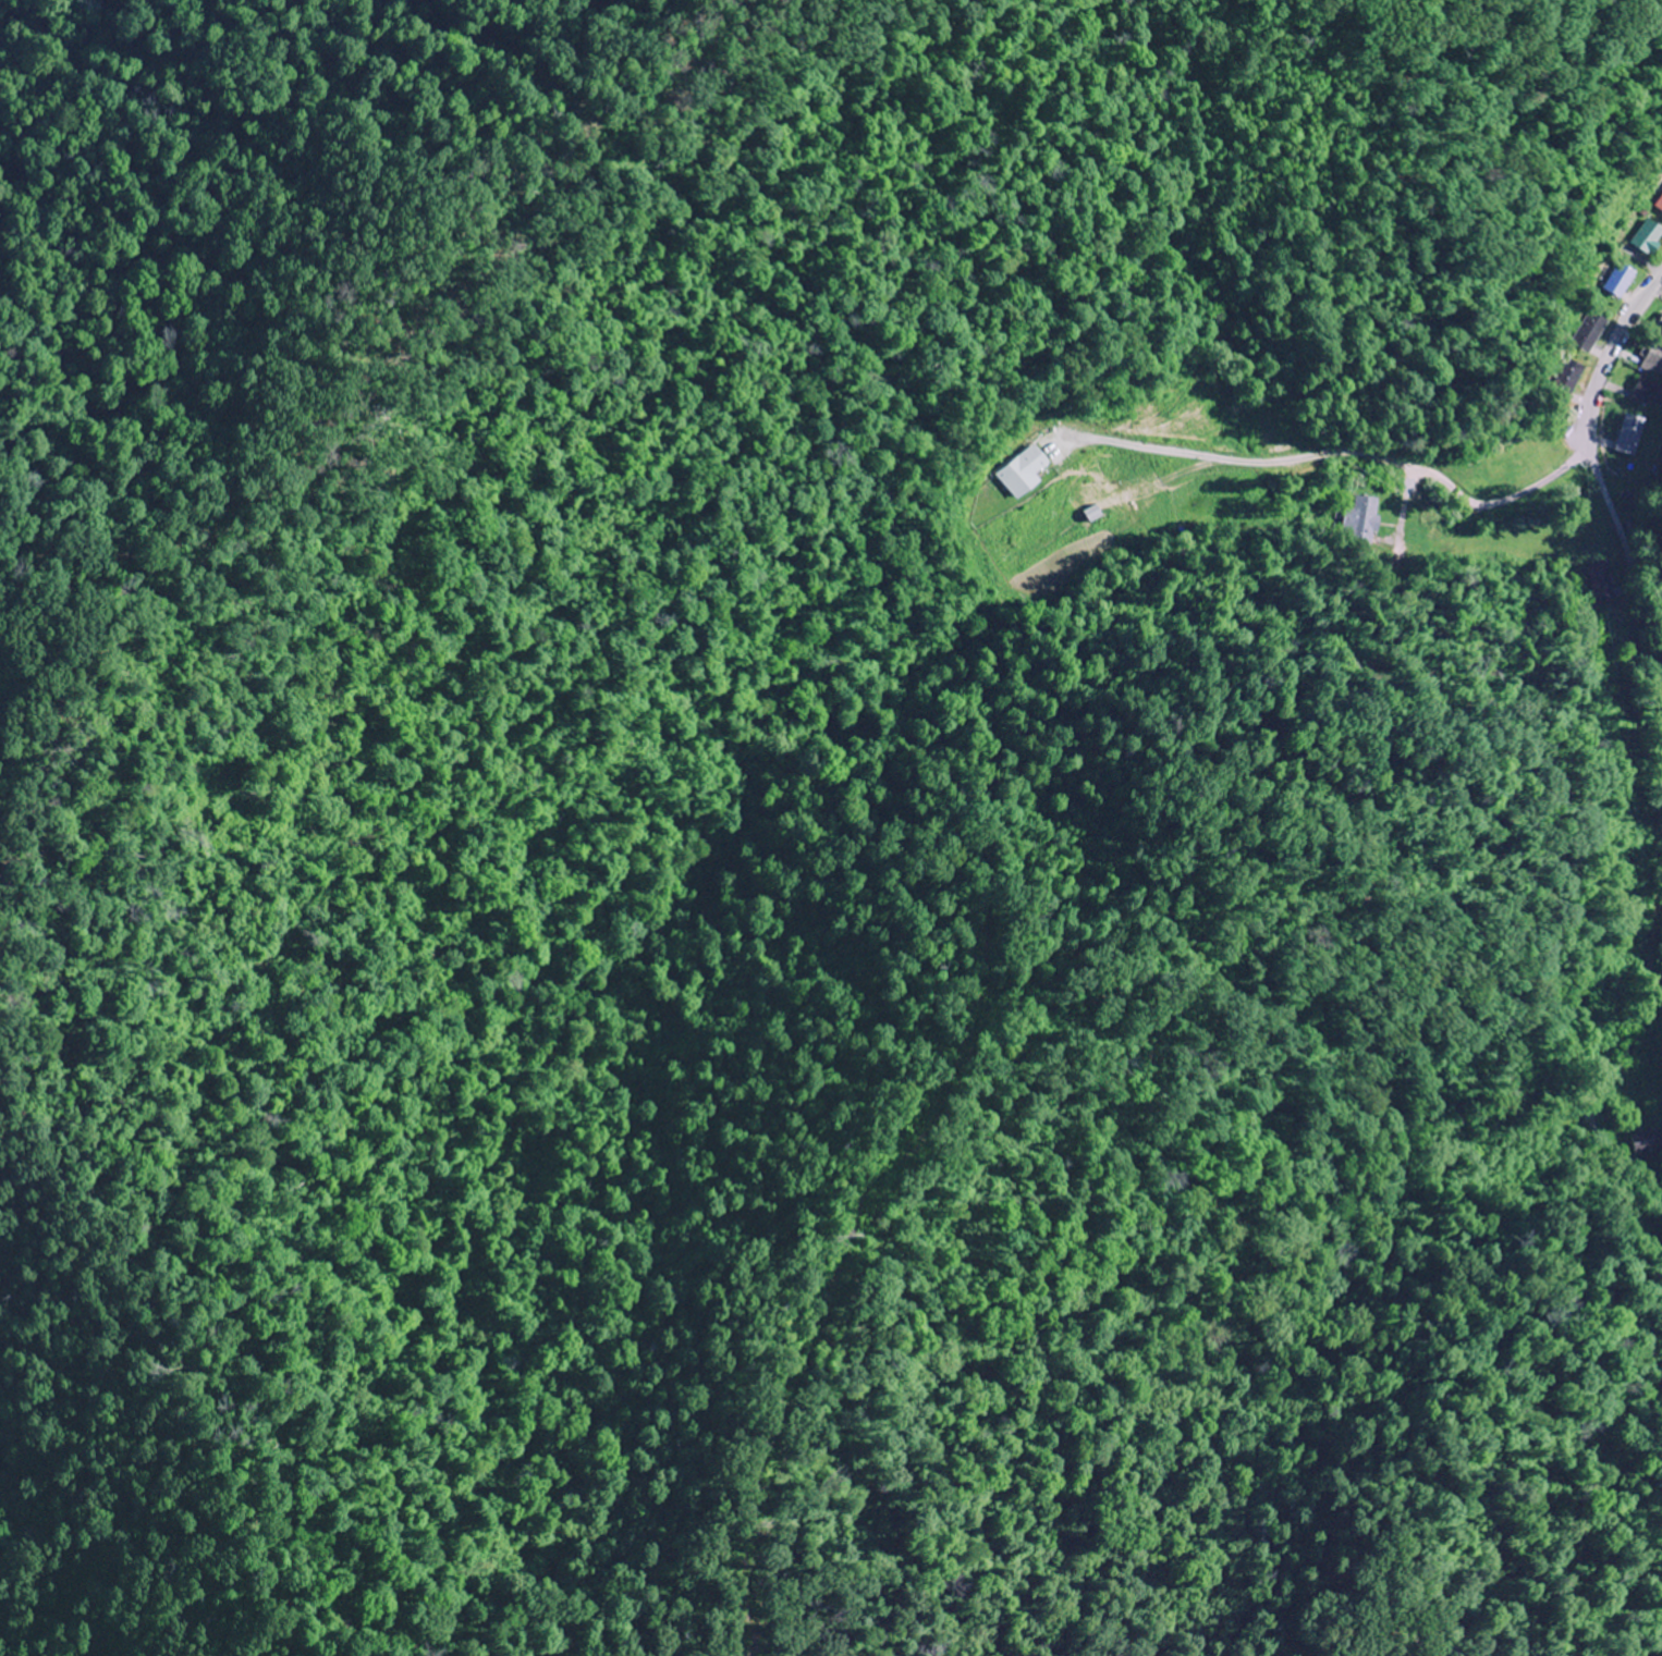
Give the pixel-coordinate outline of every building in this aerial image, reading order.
[(1653,344),(1643,368),(1661,376),(1661,348),(1653,344)] [(1660,407),(1661,403),(1661,385),(1642,376),(1633,395),(1660,407)] [(1646,421),(1627,414),(1614,451),(1634,458),(1646,421)] [(1035,477),(1052,464),(1036,444),(996,476),(1018,503),(1041,484),(1035,477)]
